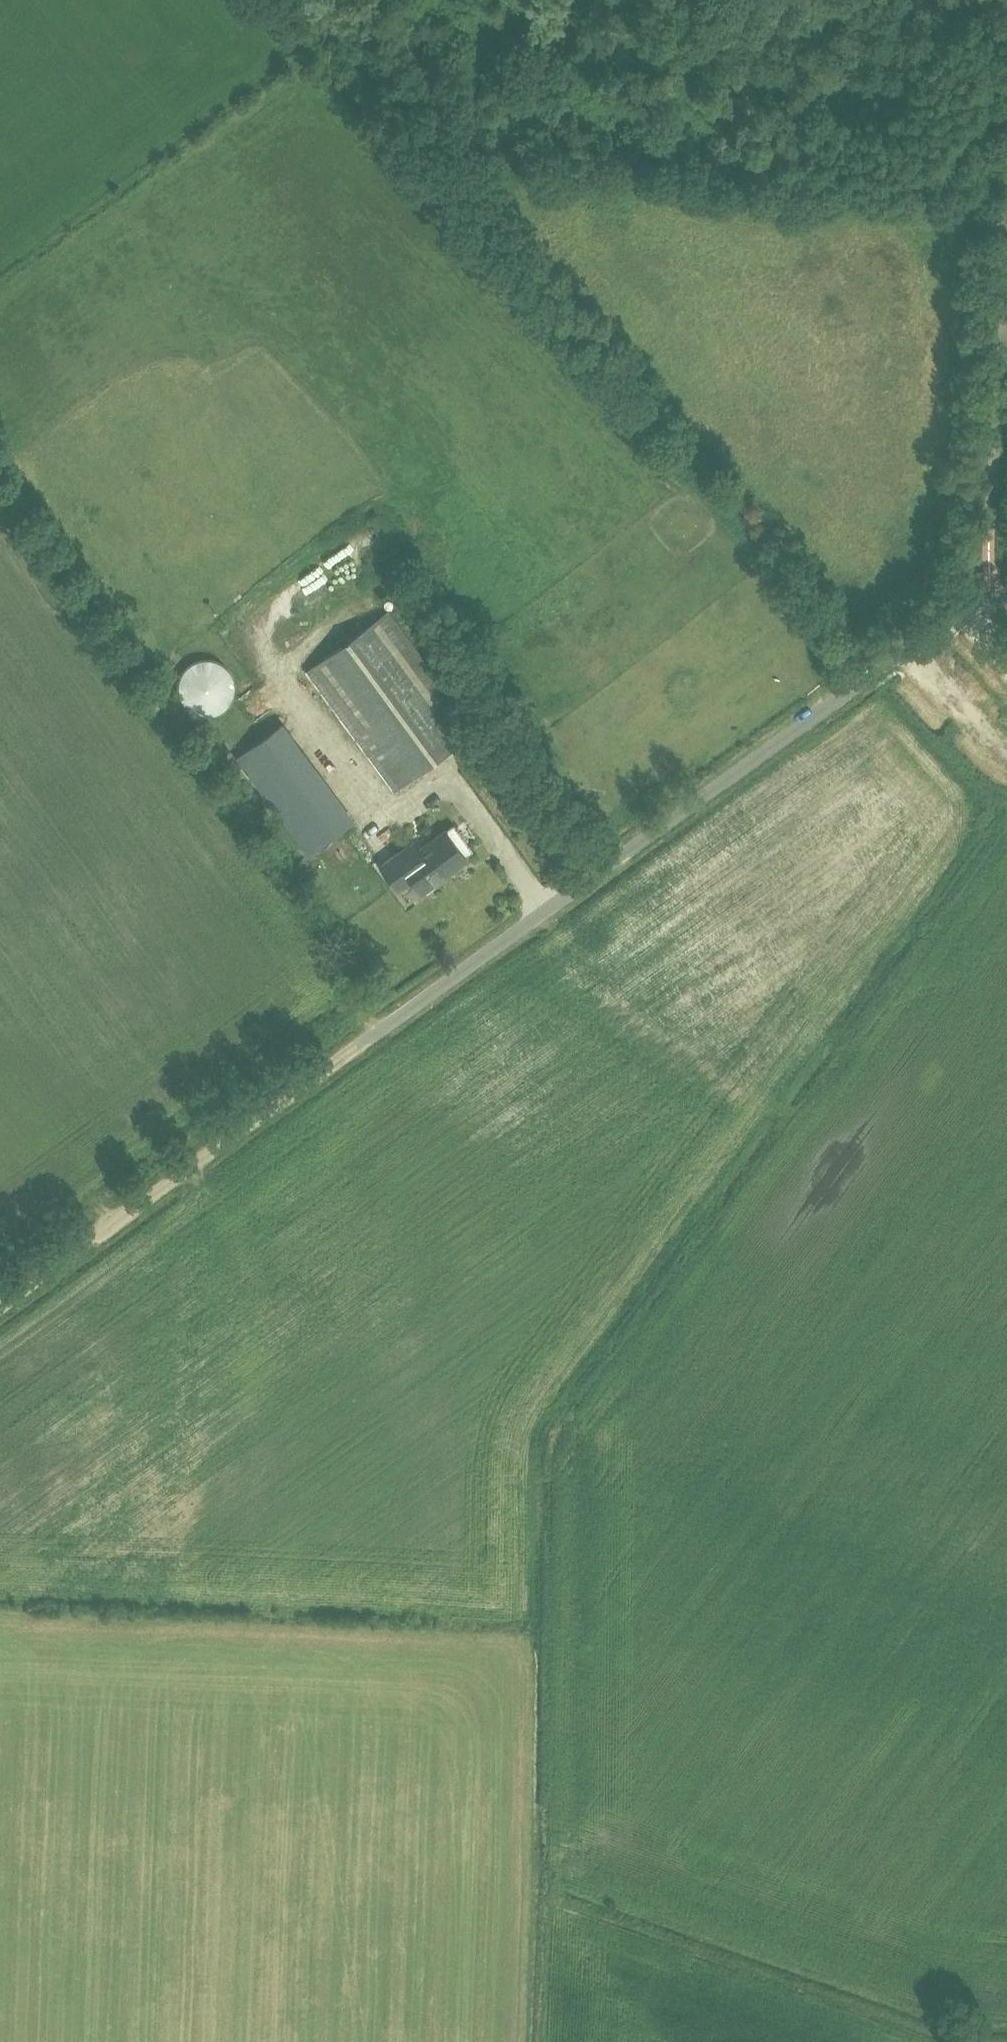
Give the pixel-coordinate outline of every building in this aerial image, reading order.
[(340,555),(355,576),(391,549),(375,528),(340,555)] [(477,730),(390,611),(309,670),(395,789),(477,730)] [(182,700),(184,702),(185,704),(186,705),(187,706),(188,707),(188,708),(189,708),(190,709),(192,710),(193,711),(194,712),(195,712),(196,713),(198,713),(200,714),(201,714),(203,714),(206,715),(208,715),(209,715),(213,714),(215,714),(216,713),(218,712),(220,712),(222,710),(224,709),(225,708),(228,705),(229,704),(231,702),(232,700),(233,698),(234,695),(234,693),(235,689),(235,686),(235,683),(234,681),(234,678),(232,675),(231,672),(229,670),(227,667),(226,666),(225,665),(223,664),(222,663),(220,662),(218,661),(216,660),(214,660),(213,659),(211,659),(209,659),(207,659),(206,659),(204,659),(201,659),(200,660),(198,660),(197,661),(195,661),(194,662),(192,663),(191,664),(190,665),(188,666),(187,667),(186,668),(185,669),(184,670),(183,672),(182,673),(182,675),(181,676),(181,677),(180,679),(180,680),(179,682),(179,684),(179,686),(179,688),(179,690),(180,692),(180,694),(181,696),(182,698),(182,700)] [(356,821),(283,723),(237,758),(308,855),(356,821)] [(381,866),(399,890),(415,877),(424,890),(444,875),(442,872),(452,865),(454,868),(468,857),(447,829),(418,850),(413,843),(381,866)]
